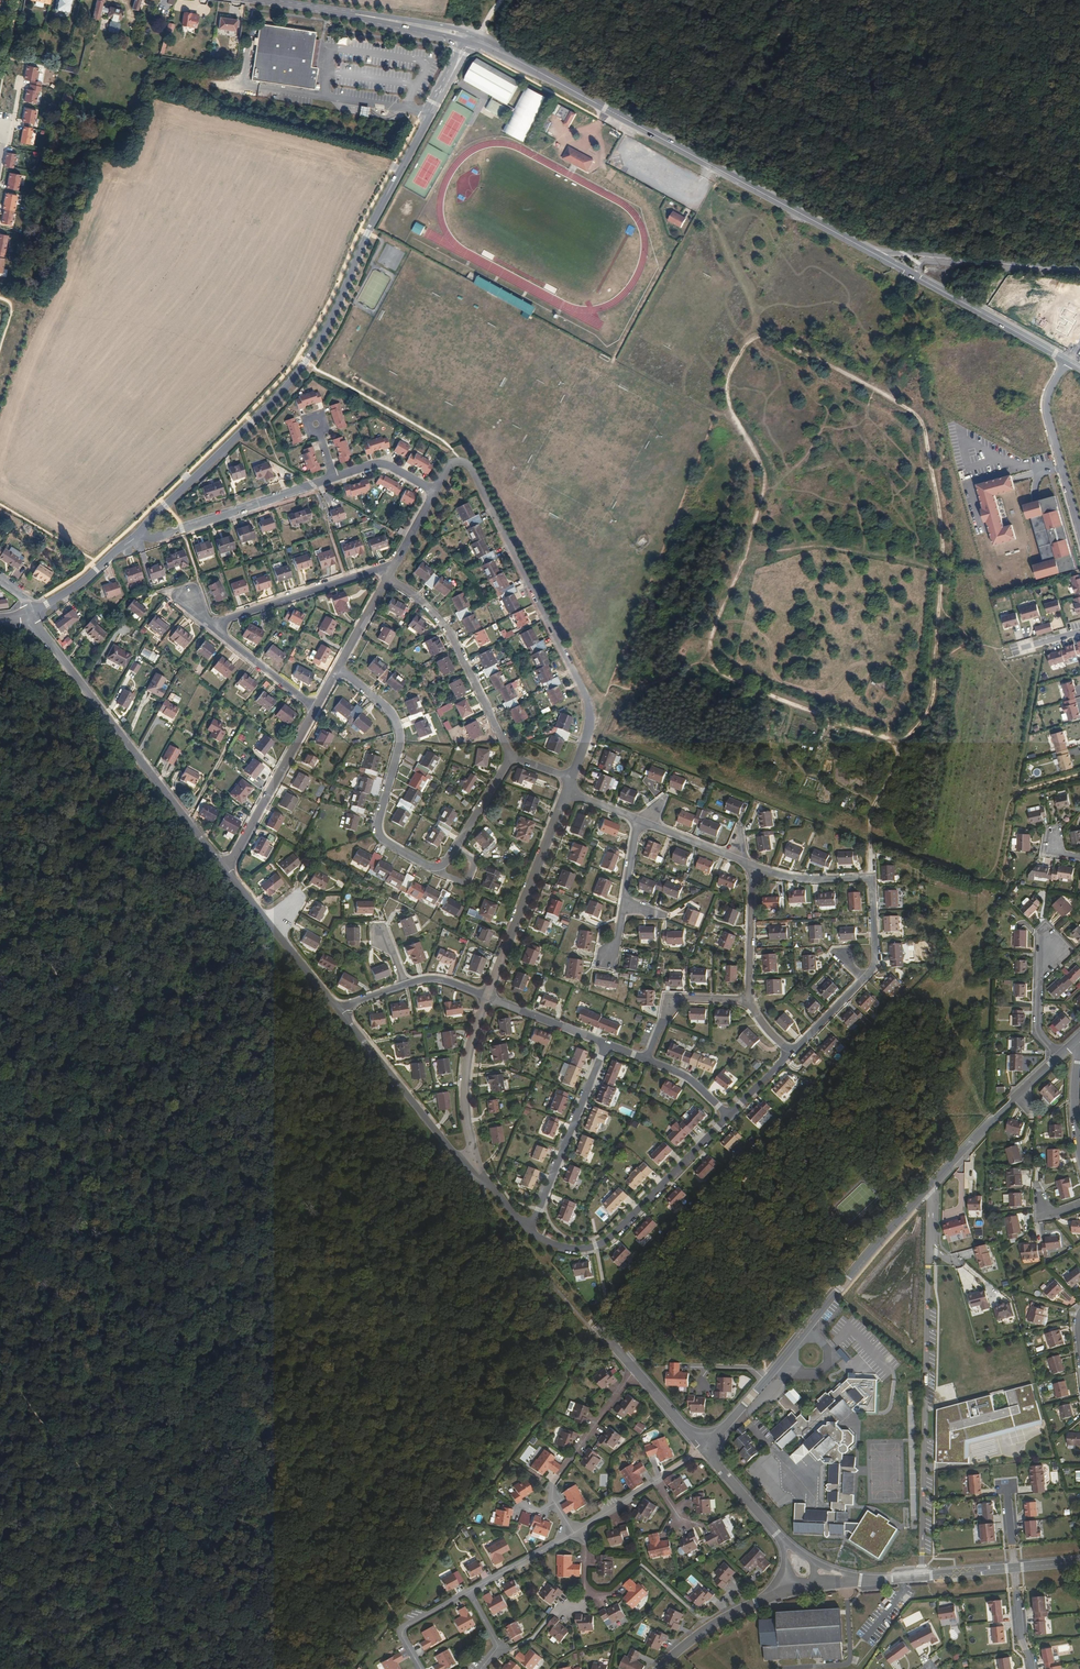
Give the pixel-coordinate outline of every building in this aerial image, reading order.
[(54,10),(69,13),(72,0),(56,0),(54,10)] [(97,0),(96,0),(92,18),(95,19),(98,19),(99,15),(101,6),(102,2),(97,0)] [(131,9),(137,11),(140,0),(134,0),(131,9)] [(114,9),(109,7),(109,9),(108,13),(107,16),(111,17),(111,19),(112,20),(111,21),(110,22),(108,29),(109,31),(116,33),(118,32),(120,24),(118,23),(120,19),(122,11),(118,10),(119,6),(115,5),(114,9)] [(103,8),(103,6),(101,6),(99,15),(101,16),(102,11),(108,13),(109,9),(103,8)] [(190,15),(190,13),(183,12),(181,25),(196,27),(197,16),(190,15)] [(92,18),(87,36),(91,37),(95,19),(92,18)] [(237,20),(221,18),(219,29),(235,32),(237,20)] [(311,66),(314,39),(315,32),(259,24),(251,80),(314,89),(317,68),(315,67),(311,66)] [(119,48),(125,50),(129,37),(123,36),(119,48)] [(347,37),(338,36),(337,43),(346,45),(347,37)] [(319,40),(314,39),(311,66),(315,67),(319,40)] [(506,108),(513,112),(514,109),(507,105),(519,83),(476,58),(463,81),(493,97),(486,110),(500,118),(506,108)] [(26,65),(24,79),(30,80),(30,84),(40,86),(41,82),(37,81),(38,73),(37,72),(38,68),(32,67),(26,65)] [(26,89),(24,101),(35,104),(37,91),(40,92),(40,86),(30,84),(29,89),(26,89)] [(514,109),(513,112),(502,131),(524,143),(548,99),(526,87),(514,109)] [(63,94),(62,101),(70,103),(72,97),(63,94)] [(359,116),(367,117),(369,108),(361,107),(359,116)] [(565,122),(570,112),(561,107),(556,116),(565,122)] [(36,111),(24,109),(22,122),(33,124),(36,111)] [(570,112),(565,122),(563,125),(569,128),(576,115),(570,112)] [(32,128),(23,127),(20,143),(29,145),(32,128)] [(593,161),(569,147),(562,159),(587,172),(593,161)] [(15,154),(5,153),(3,167),(12,168),(15,154)] [(20,175),(9,173),(6,188),(17,191),(20,175)] [(13,211),(16,196),(5,194),(2,209),(3,209),(13,211)] [(13,211),(3,209),(1,223),(10,225),(13,211)] [(681,228),(686,219),(673,212),(668,221),(681,228)] [(420,236),(425,227),(416,223),(412,231),(420,236)] [(628,224),(625,233),(631,235),(635,227),(628,224)] [(389,259),(380,259),(380,265),(390,265),(390,262),(394,262),(394,254),(389,254),(389,259)] [(467,277),(474,281),(477,276),(469,272),(467,277)] [(1059,316),(1066,320),(1069,316),(1072,318),(1075,313),(1064,307),(1059,316)] [(1067,336),(1071,328),(1064,324),(1060,321),(1055,329),(1067,336)] [(306,395),(309,405),(316,402),(316,404),(321,402),(318,393),(314,395),(313,392),(306,395)] [(302,407),(309,405),(306,395),(298,397),(298,400),(295,401),(298,410),(302,408),(302,407)] [(330,411),(332,419),(341,416),(339,407),(340,407),(339,403),(331,406),(330,406),(331,411),(330,411)] [(341,416),(332,419),(335,426),(336,426),(337,430),(346,427),(345,424),(344,424),(341,416)] [(289,433),(298,430),(296,422),(295,423),(293,418),(284,422),(285,425),(286,425),(289,433)] [(301,437),(298,430),(289,433),(292,442),(291,442),(292,445),(301,442),(300,438),(301,437)] [(334,444),(337,452),(347,448),(345,441),(342,442),(341,438),(340,438),(332,441),(333,445),(334,444)] [(373,440),(377,451),(384,448),(384,449),(389,448),(386,439),(381,440),(381,438),(373,440)] [(370,453),(377,451),(373,440),(366,443),(366,445),(362,446),(365,456),(370,454),(370,453)] [(393,452),(403,457),(409,447),(399,441),(394,450),(393,452)] [(304,463),(314,459),(312,452),(313,451),(312,447),(304,450),(302,450),(304,454),(302,455),(304,463)] [(347,448),(337,452),(339,459),(338,459),(340,464),(348,461),(347,457),(350,456),(347,448)] [(411,464),(417,468),(422,458),(415,454),(414,456),(410,454),(407,460),(405,463),(410,465),(411,464)] [(422,458),(417,468),(424,472),(423,473),(427,475),(432,467),(428,465),(429,462),(422,458)] [(317,467),(314,459),(304,463),(307,470),(309,470),(310,474),(320,471),(318,466),(317,467)] [(266,476),(267,479),(272,478),(267,464),(253,468),(256,479),(263,477),(266,476)] [(232,481),(245,477),(241,465),(228,469),(232,481)] [(378,485),(386,489),(391,481),(384,477),(384,478),(379,475),(375,484),(377,486),(378,485)] [(1013,480),(1011,475),(977,484),(984,508),(981,509),(984,522),(987,521),(994,545),(1016,539),(1012,524),(1004,527),(995,494),(1015,489),(1013,480)] [(355,485),(358,496),(365,493),(365,491),(369,489),(366,480),(362,481),(362,483),(355,485)] [(391,481),(386,489),(394,494),(394,495),(396,496),(401,488),(398,486),(398,485),(391,481)] [(216,494),(217,496),(223,494),(219,483),(203,488),(206,499),(213,496),(213,495),(216,494)] [(350,498),(358,496),(355,485),(347,487),(347,486),(343,488),(345,497),(350,495),(350,498)] [(399,501),(410,507),(416,496),(405,490),(399,501)] [(1075,568),(1071,554),(1059,510),(1055,495),(1041,499),(1035,501),(1023,504),(1027,518),(1031,517),(1044,561),(1033,564),(1037,579),(1061,572),(1075,568)] [(466,521),(474,517),(467,504),(456,509),(463,523),(464,522),(466,521)] [(332,523),(344,519),(341,509),(329,512),(332,523)] [(308,510),(297,513),(301,523),(311,519),(308,510)] [(301,523),(297,513),(287,516),(290,526),(301,523)] [(480,519),(478,515),(474,517),(466,521),(468,525),(480,519)] [(274,529),(271,519),(258,523),(261,533),(274,529)] [(482,523),(480,519),(468,525),(470,529),(477,525),(482,523)] [(484,538),(477,525),(470,529),(467,530),(474,544),(481,540),(484,538)] [(245,529),(236,532),(240,543),(254,539),(250,526),(245,527),(245,529)] [(401,536),(404,531),(399,528),(396,533),(401,536)] [(384,536),(368,542),(371,552),(387,547),(384,536)] [(219,554),(228,551),(234,549),(230,537),(215,542),(219,554)] [(481,540),(474,544),(471,545),(478,559),(481,557),(488,554),(481,540)] [(358,553),(358,554),(359,555),(363,554),(359,541),(340,547),(344,558),(348,557),(348,556),(358,553)] [(211,553),(209,546),(208,542),(194,547),(198,560),(208,557),(208,554),(211,553)] [(3,562),(4,561),(7,563),(7,564),(12,568),(13,567),(17,569),(18,567),(20,564),(24,558),(20,555),(21,554),(14,550),(14,548),(12,548),(11,548),(8,552),(4,550),(3,551),(0,549),(0,560),(3,562)] [(181,565),(182,568),(187,567),(186,563),(187,563),(183,551),(169,556),(170,558),(171,560),(165,562),(168,570),(179,566),(181,565)] [(483,561),(495,555),(493,551),(488,554),(481,557),(483,561)] [(328,565),(329,567),(335,565),(330,552),(316,556),(320,568),(328,565)] [(496,559),(495,555),(483,561),(484,565),(492,561),(496,559)] [(308,556),(293,560),(296,571),(311,566),(308,556)] [(492,561),(484,565),(482,566),(489,580),(499,575),(492,561)] [(414,573),(426,582),(432,574),(433,573),(426,567),(421,563),(414,573)] [(155,578),(164,575),(161,565),(147,570),(150,581),(151,581),(152,586),(156,584),(155,580),(155,579),(155,578)] [(52,574),(42,568),(42,569),(38,566),(32,575),(32,576),(32,577),(37,580),(38,579),(41,581),(46,584),(52,574)] [(129,571),(124,573),(127,584),(143,579),(139,567),(129,570),(129,571)] [(288,567),(274,571),(277,582),(291,578),(288,567)] [(428,587),(436,577),(432,574),(426,582),(424,585),(428,587)] [(499,575),(489,580),(495,594),(501,591),(508,587),(502,574),(499,575)] [(1071,576),(1073,586),(1075,592),(1075,593),(1079,592),(1079,578),(1078,574),(1071,576)] [(265,588),(265,589),(270,587),(267,576),(252,581),(255,591),(265,588)] [(433,587),(439,579),(436,577),(428,587),(431,590),(433,587)] [(439,579),(433,587),(445,596),(452,587),(440,578),(439,579)] [(248,592),(244,581),(230,585),(234,596),(248,592)] [(221,600),(226,597),(219,582),(208,587),(216,602),(221,600)] [(110,596),(120,593),(117,584),(108,587),(107,586),(102,588),(106,599),(111,597),(110,596)] [(503,595),(515,589),(513,585),(508,587),(501,591),(503,595)] [(503,595),(505,599),(512,595),(517,593),(515,589),(503,595)] [(451,599),(458,612),(467,608),(469,607),(462,593),(451,599)] [(343,600),(346,599),(344,594),(331,598),(337,616),(348,613),(344,603),(343,600)] [(512,595),(505,599),(502,600),(509,613),(519,608),(512,595)] [(404,619),(408,610),(405,608),(405,607),(392,599),(386,610),(404,619)] [(8,607),(7,601),(6,600),(0,601),(0,609),(8,607)] [(1058,600),(1045,604),(1047,613),(1061,609),(1059,603),(1058,600)] [(146,611),(133,601),(126,609),(133,614),(140,620),(146,611)] [(1037,604),(1020,609),(1023,620),(1040,615),(1037,604)] [(457,618),(469,612),(467,608),(458,612),(455,614),(457,618)] [(524,614),(522,610),(512,615),(517,623),(515,624),(517,629),(528,623),(526,619),(527,618),(525,614),(524,614)] [(54,626),(57,630),(59,633),(76,620),(70,611),(62,617),(63,618),(54,626)] [(304,616),(293,611),(291,614),(288,612),(284,619),(298,627),(304,616)] [(462,620),(471,616),(469,612),(457,618),(459,622),(462,620)] [(1016,612),(1002,617),(1005,628),(1019,624),(1016,612)] [(140,620),(133,614),(131,617),(131,618),(136,622),(138,622),(140,620)] [(471,616),(462,620),(469,634),(479,628),(473,615),(471,616)] [(158,622),(159,620),(155,616),(147,626),(160,637),(167,629),(158,622)] [(93,617),(85,627),(88,631),(89,629),(91,630),(87,635),(97,644),(106,635),(95,626),(98,622),(93,617)] [(336,623),(325,617),(318,631),(319,631),(318,634),(322,637),(324,634),(329,637),(336,623)] [(427,625),(415,617),(408,626),(420,635),(427,625)] [(168,627),(159,620),(158,622),(167,629),(168,627)] [(1050,622),(1043,625),(1045,633),(1053,630),(1050,622)] [(1043,625),(1035,627),(1037,635),(1045,633),(1043,625)] [(263,633),(250,626),(246,633),(244,632),(242,637),(256,645),(263,633)] [(183,649),(190,640),(184,635),(185,634),(178,628),(170,638),(183,649)] [(387,645),(394,634),(384,628),(377,640),(387,645)] [(504,639),(513,635),(511,630),(505,633),(503,629),(499,631),(504,639)] [(483,630),(473,635),(479,647),(489,642),(483,630)] [(531,647),(538,643),(531,630),(521,635),(527,649),(531,647)] [(61,644),(66,649),(73,641),(68,636),(61,644)] [(431,656),(443,650),(438,640),(435,642),(433,638),(425,643),(431,656)] [(532,651),(545,645),(543,641),(538,643),(531,647),(532,651)] [(207,661),(215,651),(204,642),(196,652),(207,661)] [(1066,649),(1062,650),(1064,660),(1069,658),(1077,655),(1077,654),(1075,647),(1074,644),(1065,647),(1066,649)] [(542,651),(546,648),(545,645),(532,651),(534,654),(542,651)] [(264,655),(268,658),(269,657),(278,665),(285,656),(271,646),(264,655)] [(323,664),(330,651),(321,646),(317,652),(313,649),(309,656),(313,659),(311,662),(318,666),(320,662),(323,664)] [(131,656),(118,649),(117,650),(112,648),(106,658),(124,668),(131,656)] [(1062,650),(1047,654),(1050,665),(1065,661),(1064,660),(1062,650)] [(486,669),(494,665),(496,664),(489,651),(479,656),(486,669)] [(531,656),(538,670),(546,665),(548,664),(542,651),(534,654),(531,656)] [(514,660),(512,656),(500,662),(502,666),(514,660)] [(269,657),(268,658),(277,666),(278,665),(269,657)] [(454,671),(447,657),(436,663),(443,676),(454,671)] [(379,678),(386,669),(387,668),(375,659),(367,668),(379,678)] [(227,666),(219,660),(213,668),(225,678),(233,668),(228,664),(227,666)] [(136,674),(140,666),(133,662),(129,671),(136,674)] [(484,675),(496,669),(494,665),(486,669),(483,671),(484,675)] [(545,683),(553,679),(546,665),(538,670),(536,671),(542,684),(545,683)] [(301,681),(308,685),(313,676),(298,667),(293,677),(301,682),(301,681)] [(380,683),(389,672),(386,669),(379,678),(377,680),(380,683)] [(490,677),(498,673),(496,669),(484,675),(486,679),(490,677)] [(386,683),(392,675),(389,672),(380,683),(384,686),(386,683)] [(499,689),(506,685),(500,672),(498,673),(490,677),(496,691),(499,689)] [(393,674),(392,675),(386,683),(398,692),(405,683),(393,674)] [(159,689),(162,685),(165,680),(155,675),(146,690),(150,692),(160,698),(164,692),(159,689)] [(246,689),(245,691),(249,694),(256,685),(244,675),(238,682),(246,689)] [(547,687),(559,681),(557,677),(553,679),(545,683),(547,687)] [(459,699),(465,696),(464,692),(465,691),(459,680),(456,681),(453,683),(449,685),(455,696),(457,696),(459,699)] [(557,687),(561,685),(559,681),(547,687),(549,691),(557,687)] [(1072,681),(1062,684),(1067,700),(1075,698),(1073,694),(1076,693),(1072,681)] [(237,684),(245,691),(246,689),(238,682),(237,684)] [(506,703),(515,699),(516,698),(509,684),(506,685),(499,689),(506,703)] [(563,700),(557,687),(549,691),(546,692),(553,706),(563,700)] [(133,696),(123,691),(116,704),(126,709),(133,696)] [(160,698),(150,692),(148,695),(159,701),(160,698)] [(268,712),(274,704),(267,698),(268,697),(262,693),(255,702),(262,707),(268,712)] [(411,716),(421,713),(422,712),(417,698),(406,702),(411,716)] [(1066,712),(1069,720),(1079,717),(1075,698),(1067,700),(1064,701),(1065,706),(1063,706),(1064,712),(1066,712)] [(504,708),(517,702),(515,699),(506,703),(503,705),(504,708)] [(348,716),(353,710),(341,700),(334,709),(346,719),(348,716)] [(462,718),(472,713),(465,700),(455,706),(462,718)] [(168,703),(164,701),(159,711),(162,713),(162,714),(172,720),(177,710),(168,704),(168,703)] [(510,711),(518,706),(517,702),(504,708),(506,712),(510,711)] [(351,719),(359,708),(356,705),(353,710),(348,716),(351,719)] [(520,705),(518,706),(510,711),(516,724),(527,719),(520,705)] [(281,719),(288,725),(296,715),(284,706),(275,717),(280,720),(281,719)] [(360,714),(363,711),(359,708),(351,719),(354,721),(360,714)] [(410,721),(422,716),(421,713),(411,716),(408,717),(410,721)] [(371,724),(360,714),(354,721),(352,724),(364,733),(371,724)] [(557,729),(566,732),(572,718),(561,714),(556,728),(557,729)] [(414,724),(424,720),(422,716),(410,721),(411,725),(414,724)] [(425,720),(424,720),(414,724),(420,738),(431,734),(425,720)] [(448,720),(443,723),(446,731),(451,728),(448,720)] [(218,733),(219,731),(222,726),(212,721),(207,730),(212,733),(209,738),(219,743),(223,736),(218,733)] [(472,741),(482,735),(478,727),(476,721),(465,727),(472,741)] [(555,733),(568,737),(570,734),(566,732),(557,729),(555,733)] [(325,750),(332,737),(322,731),(315,744),(325,750)] [(1063,731),(1052,734),(1057,752),(1067,749),(1065,744),(1066,743),(1063,731)] [(563,741),(567,742),(568,737),(555,733),(554,737),(563,741)] [(558,755),(563,741),(554,737),(552,736),(547,750),(558,755)] [(273,743),(266,737),(265,737),(255,750),(263,757),(273,743)] [(179,752),(169,747),(162,760),(171,766),(179,752)] [(1067,749),(1057,752),(1058,756),(1057,756),(1061,770),(1072,767),(1067,749)] [(486,767),(489,752),(478,750),(475,765),(486,767)] [(604,766),(602,770),(610,773),(617,755),(606,751),(601,765),(604,766)] [(420,766),(429,771),(430,772),(438,759),(428,753),(420,766)] [(311,768),(316,759),(308,754),(303,764),(311,768)] [(365,770),(375,772),(379,758),(370,755),(368,754),(363,769),(365,770)] [(253,780),(262,768),(253,761),(244,772),(253,780)] [(415,768),(427,775),(429,771),(420,766),(418,764),(415,768)] [(662,784),(667,773),(652,767),(648,778),(662,784)] [(264,770),(262,768),(253,780),(255,781),(264,770)] [(416,773),(425,778),(427,775),(415,768),(413,771),(416,773)] [(199,777),(186,769),(179,781),(185,784),(186,781),(194,786),(199,777)] [(534,784),(537,776),(517,769),(513,782),(521,785),(523,780),(534,784)] [(632,771),(630,775),(639,779),(641,774),(632,771)] [(297,780),(292,788),(302,792),(309,779),(299,773),(295,779),(297,780)] [(411,788),(421,794),(428,781),(425,778),(416,773),(408,786),(411,788)] [(609,786),(612,778),(602,774),(596,790),(606,794),(609,786)] [(469,790),(476,779),(470,775),(467,781),(464,779),(463,782),(462,781),(459,786),(462,789),(461,790),(462,790),(461,792),(465,795),(467,793),(468,794),(471,790),(469,790)] [(682,791),(686,781),(674,776),(673,778),(671,777),(670,780),(672,781),(670,786),(682,791)] [(357,792),(365,795),(368,795),(372,781),(363,778),(361,777),(357,792)] [(243,798),(250,788),(241,781),(229,795),(240,804),(244,799),(243,798)] [(431,782),(429,789),(427,788),(425,794),(432,796),(436,783),(431,782)] [(251,789),(250,788),(243,798),(244,799),(251,789)] [(403,801),(412,806),(414,807),(421,794),(411,788),(403,801)] [(639,794),(625,788),(621,799),(635,804),(639,794)] [(351,806),(361,809),(365,795),(357,792),(354,791),(350,806),(351,806)] [(285,798),(280,807),(290,813),(297,800),(286,794),(284,798),(285,798)] [(1070,805),(1068,795),(1055,797),(1057,807),(1070,805)] [(533,814),(538,800),(528,796),(522,811),(533,814)] [(205,802),(202,799),(195,812),(199,814),(198,815),(211,823),(217,812),(204,805),(205,802)] [(398,803),(410,810),(412,806),(403,801),(401,799),(398,803)] [(748,806),(730,799),(726,810),(740,815),(741,812),(745,813),(748,806)] [(399,809),(408,814),(410,810),(398,803),(396,807),(399,809)] [(1046,815),(1044,807),(1041,808),(1040,806),(1028,808),(1031,823),(1043,820),(1043,816),(1046,815)] [(440,822),(449,827),(456,814),(449,810),(446,808),(438,821),(440,822)] [(314,818),(318,811),(313,809),(306,824),(308,825),(311,817),(314,818)] [(392,822),(402,828),(409,815),(408,814),(399,809),(392,822)] [(694,823),(698,824),(703,811),(699,810),(696,817),(694,823)] [(698,824),(702,826),(704,819),(705,818),(706,818),(708,812),(703,810),(703,811),(698,824)] [(694,823),(696,817),(682,811),(682,813),(679,812),(677,817),(680,818),(678,822),(692,828),(694,823)] [(774,827),(771,812),(759,814),(762,829),(774,827)] [(284,818),(280,816),(276,814),(274,813),(266,827),(276,832),(284,818)] [(355,832),(359,817),(349,814),(348,814),(343,829),(349,830),(355,832)] [(233,836),(240,823),(225,815),(218,827),(233,836)] [(584,832),(589,819),(579,815),(574,828),(573,828),(571,834),(582,838),(584,832)] [(521,825),(519,831),(516,838),(527,843),(534,824),(520,819),(518,824),(521,825)] [(704,819),(702,826),(700,830),(717,837),(721,826),(704,819)] [(620,826),(604,820),(600,831),(615,837),(620,826)] [(437,826),(449,833),(452,829),(449,827),(440,822),(437,826)] [(444,834),(447,836),(449,833),(437,826),(435,829),(444,834)] [(485,828),(483,831),(490,838),(493,836),(493,834),(487,828),(485,828)] [(427,842),(436,847),(436,848),(444,834),(435,829),(434,829),(426,842),(427,842)] [(483,831),(482,830),(474,839),(485,849),(482,852),(486,855),(489,852),(494,846),(495,845),(492,842),(493,841),(490,838),(483,831)] [(1071,832),(1073,844),(1079,843),(1079,830),(1071,832)] [(774,835),(774,831),(759,833),(760,838),(758,838),(760,853),(772,851),(770,836),(774,835)] [(1030,834),(1024,834),(1019,834),(1018,834),(1018,851),(1029,851),(1030,834)] [(272,845),(275,839),(269,835),(266,841),(261,838),(256,847),(255,846),(252,852),(254,854),(254,855),(256,856),(256,855),(261,857),(262,856),(266,859),(272,848),(268,846),(269,844),(272,845)] [(662,846),(650,841),(644,857),(660,863),(662,858),(658,856),(662,846)] [(434,850),(436,847),(427,842),(425,844),(434,850)] [(573,850),(572,852),(568,860),(581,865),(587,849),(574,843),(571,849),(573,850)] [(800,862),(804,851),(790,845),(786,856),(800,862)] [(687,866),(691,855),(677,849),(672,861),(687,866)] [(367,865),(371,857),(358,850),(356,853),(353,860),(366,867),(367,865)] [(610,854),(607,852),(601,868),(612,872),(620,853),(612,850),(610,854)] [(830,868),(833,860),(829,859),(830,856),(816,850),(812,861),(830,868)] [(371,867),(378,855),(374,852),(371,857),(367,865),(371,867)] [(858,860),(858,852),(839,853),(839,865),(854,864),(854,861),(858,860)] [(286,875),(300,864),(292,855),(278,866),(286,875)] [(379,861),(381,857),(378,855),(371,867),(375,869),(379,861)] [(710,874),(714,864),(701,858),(696,869),(710,874)] [(392,869),(379,861),(375,869),(374,872),(387,879),(391,871),(392,869)] [(1048,878),(1052,879),(1053,870),(1049,870),(1049,867),(1037,865),(1035,876),(1048,878)] [(895,881),(895,866),(883,867),(883,882),(895,881)] [(1053,870),(1052,879),(1057,880),(1058,877),(1072,879),(1074,869),(1059,866),(1059,869),(1054,868),(1053,870)] [(499,878),(500,875),(498,875),(499,873),(496,872),(487,868),(485,872),(488,874),(482,887),(493,892),(494,890),(495,888),(498,889),(501,884),(500,884),(497,882),(499,878)] [(391,871),(387,879),(385,882),(399,889),(400,886),(404,879),(391,871)] [(569,890),(575,876),(563,871),(560,876),(561,876),(557,886),(569,890)] [(328,880),(315,872),(309,883),(323,890),(328,880)] [(734,889),(738,881),(727,876),(727,875),(723,873),(719,885),(723,886),(723,885),(734,889)] [(404,888),(411,876),(406,874),(404,879),(400,886),(404,888)] [(273,892),(282,884),(275,876),(261,887),(268,897),(274,892),(273,892)] [(408,890),(414,879),(411,876),(404,888),(408,890)] [(605,898),(611,883),(599,878),(594,894),(605,898)] [(655,890),(659,891),(662,884),(658,882),(657,884),(643,878),(639,889),(653,895),(655,890)] [(662,884),(659,891),(679,899),(683,888),(664,880),(662,884)] [(421,897),(425,890),(412,883),(408,890),(406,893),(420,900),(421,897)] [(435,905),(436,902),(440,894),(427,887),(425,890),(421,897),(435,905)] [(440,904),(446,892),(442,890),(440,894),(436,902),(440,904)] [(794,891),(795,904),(807,903),(806,891),(794,891)] [(899,907),(898,891),(887,892),(887,907),(899,907)] [(448,899),(450,895),(446,892),(440,904),(443,906),(448,899)] [(861,911),(861,893),(850,893),(851,912),(861,911)] [(836,906),(836,894),(819,895),(820,896),(816,896),(816,906),(820,905),(820,906),(836,906)] [(1040,902),(1034,896),(1021,909),(1028,917),(1038,907),(1037,906),(1040,902)] [(1072,909),(1061,897),(1053,905),(1064,917),(1072,909)] [(764,909),(781,908),(780,898),(763,899),(764,909)] [(456,916),(460,906),(461,906),(448,899),(443,906),(442,909),(455,916),(456,916)] [(552,900),(545,917),(553,920),(555,921),(562,903),(552,900)] [(482,917),(491,920),(497,906),(483,901),(478,913),(478,915),(482,917)] [(597,919),(602,906),(590,901),(585,914),(597,919)] [(372,903),(356,903),(356,914),(372,914),(372,903)] [(319,922),(326,909),(316,904),(309,917),(319,922)] [(734,926),(740,912),(730,908),(725,922),(734,926)] [(478,915),(478,913),(476,913),(476,912),(470,909),(470,910),(468,909),(466,915),(481,920),(482,917),(478,915)] [(695,927),(700,913),(690,909),(684,922),(695,927)] [(553,920),(545,917),(544,921),(539,919),(534,930),(544,934),(549,923),(552,924),(553,920)] [(886,933),(900,932),(899,917),(885,917),(886,933)] [(406,937),(417,933),(411,918),(400,922),(406,937)] [(823,939),(822,926),(811,927),(811,944),(819,944),(819,939),(823,939)] [(1079,943),(1079,942),(1079,928),(1078,926),(1071,933),(1079,943)] [(482,928),(478,940),(488,944),(492,932),(482,928)] [(656,940),(656,928),(641,928),(641,940),(656,940)] [(788,939),(788,928),(770,929),(771,940),(788,939)] [(841,941),(857,940),(856,928),(841,929),(841,941)] [(359,946),(359,929),(347,929),(347,942),(349,942),(349,946),(359,946)] [(589,939),(591,939),(592,933),(580,931),(577,948),(588,950),(589,943),(588,943),(589,939)] [(1015,931),(1014,947),(1026,947),(1026,931),(1015,931)] [(315,950),(321,940),(306,932),(301,942),(315,950)] [(668,945),(684,945),(684,933),(663,933),(663,941),(668,941),(668,945)] [(736,937),(726,933),(724,938),(721,947),(730,951),(733,941),(734,942),(736,937)] [(414,965),(425,961),(418,943),(404,948),(407,955),(410,954),(414,965)] [(892,968),(904,967),(903,944),(890,945),(891,961),(892,961),(892,968)] [(533,967),(540,949),(532,946),(530,950),(527,949),(522,963),(533,967)] [(443,962),(442,964),(447,965),(448,964),(452,966),(455,956),(440,950),(436,960),(440,961),(443,962)] [(336,963),(322,955),(318,964),(331,971),(336,963)] [(778,973),(777,955),(765,956),(766,974),(778,973)] [(480,976),(486,960),(475,956),(468,971),(480,976)] [(637,971),(639,958),(628,956),(626,969),(637,971)] [(805,971),(817,971),(816,956),(804,956),(805,971)] [(580,980),(583,962),(569,959),(566,978),(580,980)] [(1026,973),(1026,961),(1016,960),(1015,973),(1026,973)] [(390,976),(385,965),(375,968),(374,965),(370,967),(371,970),(375,981),(390,976)] [(1073,983),(1079,977),(1079,969),(1077,966),(1070,973),(1070,974),(1067,977),(1073,983)] [(737,983),(738,967),(727,967),(726,983),(737,983)] [(1070,973),(1065,968),(1062,971),(1065,975),(1067,977),(1070,974),(1070,973)] [(707,982),(708,970),(692,970),(692,982),(707,982)] [(352,993),(358,982),(343,973),(337,984),(352,993)] [(512,987),(514,987),(521,990),(523,991),(528,977),(518,973),(512,987)] [(614,978),(596,975),(594,985),(617,989),(618,980),(614,980),(614,978)] [(666,986),(684,987),(684,975),(671,975),(671,979),(666,979),(666,986)] [(901,984),(893,975),(881,987),(889,996),(901,984)] [(1065,975),(1062,978),(1069,987),(1073,983),(1067,977),(1065,975)] [(1069,987),(1062,978),(1060,980),(1068,988),(1069,987)] [(1068,988),(1060,980),(1059,979),(1047,989),(1049,991),(1055,998),(1057,999),(1068,988)] [(770,989),(770,996),(783,995),(782,980),(768,981),(768,989),(770,989)] [(827,1000),(838,988),(830,980),(819,992),(827,1000)] [(1025,998),(1026,985),(1015,985),(1015,997),(1025,998)] [(653,1008),(654,992),(643,992),(643,998),(639,998),(639,1002),(643,1003),(643,1007),(653,1008)] [(866,1012),(876,1002),(868,993),(858,1004),(866,1012)] [(417,1009),(432,1007),(430,995),(415,998),(417,1009)] [(555,1009),(558,1001),(544,996),(540,1005),(546,1008),(547,1006),(555,1009)] [(813,1014),(821,1006),(814,998),(805,1007),(813,1014)] [(580,1022),(598,1029),(602,1019),(602,1017),(584,1010),(586,1005),(575,1001),(571,1012),(582,1016),(580,1022)] [(446,1016),(462,1014),(460,1004),(450,1005),(450,1003),(444,1004),(446,1016)] [(392,1018),(409,1016),(407,1004),(390,1006),(392,1018)] [(706,1020),(707,1010),(690,1010),(690,1020),(706,1020)] [(864,1022),(867,1019),(859,1011),(856,1014),(852,1010),(843,1020),(851,1028),(860,1018),(864,1022)] [(723,1012),(716,1012),(716,1025),(731,1025),(731,1011),(723,1011),(723,1012)] [(1023,1015),(1023,1011),(1013,1011),(1013,1025),(1024,1026),(1025,1015),(1023,1015)] [(1070,1021),(1063,1013),(1052,1023),(1059,1031),(1070,1021)] [(385,1025),(383,1014),(369,1016),(371,1028),(376,1028),(376,1026),(385,1025)] [(795,1023),(785,1014),(777,1022),(787,1032),(795,1023)] [(511,1034),(509,1019),(498,1020),(501,1036),(511,1034)] [(602,1019),(598,1029),(618,1037),(621,1027),(602,1019)] [(760,1041),(749,1029),(740,1038),(752,1049),(760,1041)] [(457,1048),(454,1031),(442,1033),(445,1050),(457,1048)] [(536,1036),(532,1035),(530,1040),(546,1047),(550,1036),(538,1031),(538,1032),(536,1036)] [(817,1050),(824,1056),(826,1053),(830,1056),(837,1050),(840,1053),(845,1048),(842,1045),(842,1044),(833,1036),(821,1048),(820,1047),(817,1050)] [(1012,1054),(1022,1055),(1022,1050),(1024,1050),(1024,1038),(1012,1038),(1012,1054)] [(410,1057),(408,1043),(395,1045),(397,1059),(410,1057)] [(493,1052),(495,1062),(508,1060),(505,1044),(491,1047),(492,1052),(493,1052)] [(682,1062),(690,1065),(690,1064),(694,1056),(686,1053),(686,1052),(678,1049),(679,1047),(673,1045),(672,1047),(668,1057),(682,1062)] [(570,1066),(580,1070),(584,1062),(583,1061),(585,1059),(587,1053),(577,1049),(570,1066)] [(821,1059),(813,1051),(801,1063),(807,1068),(814,1061),(817,1064),(821,1059)] [(694,1056),(690,1064),(698,1067),(698,1068),(703,1070),(704,1070),(707,1071),(707,1072),(713,1074),(717,1064),(694,1054),(694,1056)] [(1022,1071),(1023,1055),(1022,1055),(1012,1054),(1011,1054),(1010,1071),(1022,1071)] [(450,1074),(447,1059),(437,1061),(439,1076),(450,1074)] [(751,1067),(758,1070),(761,1064),(754,1060),(751,1067)] [(606,1080),(615,1084),(623,1065),(613,1061),(609,1073),(606,1080)] [(425,1079),(423,1064),(411,1066),(413,1081),(425,1079)] [(570,1066),(570,1065),(562,1084),(573,1088),(576,1082),(575,1082),(576,1079),(576,1080),(578,1076),(580,1070),(570,1066)] [(721,1074),(715,1081),(727,1091),(733,1084),(721,1074)] [(492,1093),(504,1091),(501,1075),(487,1077),(488,1085),(491,1084),(492,1093)] [(792,1083),(785,1077),(772,1091),(779,1098),(784,1092),(786,1094),(790,1090),(789,1088),(789,1087),(792,1083)] [(613,1089),(615,1084),(606,1080),(604,1085),(613,1089)] [(676,1101),(682,1091),(676,1087),(668,1082),(661,1091),(676,1101)] [(1052,1089),(1053,1087),(1050,1084),(1041,1092),(1044,1096),(1042,1097),(1049,1105),(1050,1105),(1059,1096),(1052,1089)] [(613,1089),(604,1085),(602,1089),(597,1102),(610,1107),(612,1101),(609,1100),(612,1094),(614,1096),(617,1090),(613,1089)] [(1060,1095),(1053,1087),(1052,1089),(1059,1096),(1060,1095)] [(568,1094),(557,1090),(555,1094),(556,1095),(550,1110),(562,1114),(564,1110),(565,1110),(567,1104),(566,1104),(568,1099),(567,1099),(568,1094)] [(450,1110),(448,1093),(436,1094),(439,1112),(450,1110)] [(498,1113),(496,1100),(487,1102),(489,1115),(498,1113)] [(770,1107),(764,1101),(760,1105),(759,1104),(747,1116),(756,1124),(767,1112),(766,1111),(770,1107)] [(606,1111),(595,1107),(590,1118),(591,1119),(590,1121),(589,1121),(586,1128),(597,1133),(601,1122),(605,1124),(608,1117),(604,1116),(606,1111)] [(684,1123),(692,1130),(697,1124),(705,1116),(697,1108),(689,1116),(689,1117),(684,1123)] [(559,1120),(552,1117),(550,1121),(549,1120),(544,1134),(553,1138),(559,1124),(558,1124),(559,1120)] [(1020,1136),(1024,1124),(1010,1119),(1006,1131),(1020,1136)] [(687,1135),(692,1130),(684,1123),(683,1122),(679,1125),(676,1123),(671,1128),(674,1131),(667,1138),(676,1146),(680,1142),(680,1141),(683,1138),(684,1138),(687,1135)] [(1062,1138),(1062,1125),(1050,1125),(1050,1138),(1062,1138)] [(492,1145),(504,1143),(501,1127),(490,1129),(492,1145)] [(732,1132),(728,1136),(728,1137),(727,1138),(726,1138),(722,1142),(729,1150),(742,1136),(736,1129),(733,1132),(732,1132)] [(595,1140),(584,1135),(581,1142),(580,1144),(581,1145),(577,1154),(588,1158),(595,1140)] [(753,1136),(749,1139),(753,1145),(757,1142),(753,1136)] [(665,1142),(651,1157),(659,1165),(668,1155),(673,1150),(665,1142)] [(1022,1161),(1018,1145),(1006,1149),(1011,1165),(1022,1161)] [(546,1154),(547,1154),(547,1153),(548,1150),(537,1146),(532,1158),(543,1162),(545,1157),(546,1154)] [(1060,1167),(1060,1149),(1048,1150),(1048,1168),(1060,1167)] [(717,1162),(710,1155),(706,1159),(707,1160),(695,1171),(702,1178),(714,1166),(713,1166),(717,1162)] [(647,1176),(653,1170),(644,1162),(638,1168),(638,1167),(630,1175),(631,1176),(627,1180),(630,1184),(629,1185),(634,1190),(639,1184),(641,1181),(641,1182),(647,1176)] [(582,1169),(572,1165),(565,1180),(575,1184),(582,1169)] [(537,1178),(540,1171),(529,1167),(521,1185),(532,1189),(535,1184),(534,1183),(535,1180),(536,1180),(537,1178)] [(1022,1185),(1021,1175),(1010,1176),(1011,1186),(1022,1185)] [(1067,1188),(1068,1188),(1071,1187),(1069,1178),(1057,1181),(1059,1189),(1060,1195),(1062,1200),(1071,1198),(1069,1191),(1067,1191),(1067,1188)] [(680,1201),(687,1193),(679,1186),(667,1198),(676,1207),(681,1202),(680,1201)] [(629,1195),(620,1187),(604,1205),(612,1213),(617,1208),(616,1207),(619,1204),(620,1204),(624,1200),(629,1195)] [(1022,1206),(1021,1193),(1009,1193),(1010,1207),(1022,1206)] [(976,1198),(969,1198),(969,1210),(982,1210),(982,1195),(976,1195),(976,1198)] [(577,1203),(566,1199),(564,1203),(565,1203),(564,1205),(563,1208),(564,1209),(562,1212),(561,1213),(560,1216),(560,1218),(570,1221),(577,1203)] [(971,1232),(966,1215),(961,1216),(962,1220),(959,1221),(958,1218),(947,1222),(947,1224),(944,1225),(946,1234),(950,1233),(950,1235),(962,1232),(961,1230),(965,1229),(966,1233),(971,1232)] [(642,1239),(658,1223),(651,1216),(635,1232),(642,1239)] [(1021,1233),(1018,1216),(1006,1217),(1009,1235),(1008,1235),(1009,1239),(1017,1238),(1017,1234),(1021,1233)] [(1072,1221),(1072,1233),(1079,1233),(1079,1221),(1072,1221)] [(1042,1246),(1043,1255),(1044,1256),(1047,1256),(1047,1249),(1062,1247),(1060,1235),(1045,1237),(1046,1244),(1042,1244),(1042,1246)] [(618,1251),(616,1253),(612,1257),(620,1264),(632,1252),(624,1243),(617,1250),(618,1251)] [(975,1247),(974,1247),(978,1260),(979,1260),(981,1267),(993,1264),(989,1252),(986,1244),(975,1247)] [(1039,1255),(1043,1255),(1042,1246),(1038,1246),(1038,1245),(1029,1246),(1029,1244),(1021,1246),(1023,1259),(1039,1257),(1039,1255)] [(586,1277),(592,1275),(590,1261),(574,1263),(576,1275),(585,1273),(586,1277)] [(1078,1268),(1064,1278),(1071,1287),(1079,1281),(1079,1271),(1078,1268)] [(1044,1292),(1042,1293),(1045,1296),(1046,1294),(1051,1299),(1062,1289),(1054,1281),(1044,1291),(1044,1292)] [(985,1290),(968,1295),(971,1306),(981,1304),(983,1310),(990,1308),(985,1290)] [(1001,1304),(1001,1305),(994,1307),(997,1320),(1013,1316),(1010,1303),(1005,1304),(1004,1303),(1002,1303),(1001,1304)] [(1042,1316),(1044,1310),(1032,1306),(1027,1320),(1041,1324),(1044,1316),(1042,1316)] [(1064,1344),(1059,1329),(1046,1334),(1050,1348),(1064,1344)] [(840,1348),(837,1352),(847,1363),(851,1359),(840,1348)] [(1064,1370),(1059,1355),(1048,1358),(1053,1374),(1064,1370)] [(666,1385),(689,1386),(689,1375),(684,1375),(679,1375),(679,1373),(680,1364),(670,1363),(670,1375),(670,1376),(666,1376),(666,1385)] [(614,1377),(611,1372),(608,1374),(605,1370),(594,1379),(602,1391),(606,1387),(605,1386),(610,1382),(611,1384),(612,1385),(617,1381),(614,1377)] [(744,1375),(737,1384),(745,1390),(752,1380),(744,1375)] [(732,1379),(718,1378),(717,1383),(719,1383),(719,1387),(717,1389),(717,1392),(715,1393),(715,1399),(727,1400),(727,1393),(732,1393),(732,1379)] [(791,1415),(771,1433),(777,1441),(776,1442),(783,1450),(797,1436),(803,1436),(803,1438),(807,1442),(804,1444),(819,1461),(821,1459),(825,1464),(830,1464),(829,1483),(826,1486),(828,1488),(826,1490),(828,1491),(829,1491),(829,1502),(832,1502),(832,1510),(833,1510),(833,1512),(832,1512),(806,1511),(805,1505),(796,1505),(795,1520),(794,1534),(825,1534),(825,1535),(827,1537),(829,1536),(830,1535),(845,1535),(845,1531),(850,1531),(854,1534),(850,1539),(879,1558),(898,1529),(889,1523),(891,1520),(880,1513),(878,1516),(870,1510),(862,1522),(849,1522),(850,1513),(846,1512),(846,1505),(853,1505),(854,1494),(855,1472),(856,1472),(858,1470),(856,1468),(855,1468),(855,1458),(843,1457),(843,1454),(845,1454),(848,1451),(848,1448),(853,1443),(853,1436),(849,1431),(842,1430),(837,1425),(838,1423),(839,1422),(841,1423),(854,1411),(877,1412),(878,1379),(849,1378),(834,1393),(832,1391),(815,1406),(817,1408),(810,1414),(810,1421),(807,1422),(801,1415),(796,1420),(791,1415)] [(1068,1395),(1065,1380),(1054,1384),(1057,1398),(1068,1395)] [(1032,1385),(938,1411),(937,1461),(968,1462),(968,1458),(964,1458),(964,1442),(1042,1421),(1032,1385)] [(793,1387),(785,1394),(794,1404),(802,1397),(793,1387)] [(625,1404),(623,1403),(620,1407),(619,1406),(615,1411),(624,1417),(628,1412),(629,1413),(632,1416),(640,1404),(628,1396),(625,1400),(627,1401),(625,1404)] [(705,1399),(701,1399),(701,1400),(695,1400),(695,1398),(695,1396),(688,1396),(688,1407),(691,1408),(691,1413),(705,1413),(705,1399)] [(580,1425),(584,1426),(586,1420),(585,1419),(583,1419),(585,1413),(587,1414),(589,1409),(571,1402),(568,1410),(572,1412),(570,1418),(575,1420),(574,1422),(580,1425)] [(1071,1403),(1067,1404),(1063,1405),(1059,1406),(1062,1419),(1073,1416),(1071,1408),(1073,1407),(1071,1403)] [(634,1429),(641,1434),(646,1426),(639,1421),(634,1429)] [(742,1427),(736,1432),(740,1437),(734,1443),(741,1452),(740,1453),(748,1462),(758,1453),(750,1444),(752,1443),(744,1434),(746,1432),(742,1427)] [(603,1437),(599,1442),(608,1448),(610,1446),(614,1449),(622,1437),(611,1429),(608,1433),(609,1434),(606,1439),(604,1438),(603,1437)] [(556,1446),(569,1450),(571,1445),(569,1445),(571,1440),(573,1440),(574,1441),(577,1434),(566,1431),(565,1433),(561,1432),(556,1446)] [(1011,1444),(1018,1444),(1016,1431),(1010,1432),(1011,1444)] [(1068,1432),(1067,1444),(1079,1445),(1079,1433),(1068,1432)] [(665,1438),(673,1459),(675,1458),(672,1448),(671,1449),(666,1437),(665,1438)] [(652,1447),(646,1449),(649,1458),(657,1454),(660,1453),(663,1462),(673,1459),(665,1438),(656,1441),(657,1445),(655,1446),(652,1447)] [(585,1461),(584,1460),(581,1464),(592,1473),(601,1461),(597,1458),(598,1455),(593,1451),(590,1449),(586,1454),(587,1456),(588,1456),(585,1461)] [(530,1468),(532,1470),(545,1451),(544,1450),(536,1460),(535,1460),(530,1468)] [(545,1451),(532,1470),(540,1476),(546,1467),(548,1469),(555,1474),(561,1467),(552,1461),(551,1460),(553,1457),(545,1451)] [(622,1472),(634,1491),(643,1485),(637,1477),(640,1476),(647,1471),(642,1463),(634,1469),(632,1470),(630,1466),(622,1472)] [(1033,1484),(1034,1493),(1044,1492),(1044,1483),(1044,1471),(1043,1471),(1042,1465),(1030,1466),(1031,1473),(1032,1477),(1031,1477),(1032,1484),(1033,1484)] [(546,1467),(540,1476),(541,1476),(545,1471),(546,1472),(548,1469),(546,1467)] [(632,1492),(634,1491),(622,1472),(621,1473),(627,1483),(626,1484),(632,1492)] [(600,1474),(600,1486),(609,1487),(610,1474),(600,1474)] [(970,1494),(981,1493),(981,1488),(980,1474),(969,1475),(970,1494)] [(673,1475),(664,1481),(667,1487),(669,1485),(672,1490),(673,1489),(676,1492),(674,1493),(677,1498),(689,1490),(681,1478),(677,1480),(676,1479),(674,1476),(673,1475)] [(529,1495),(533,1492),(525,1480),(513,1488),(516,1492),(511,1495),(516,1505),(522,1501),(521,1499),(524,1497),(524,1495),(528,1493),(529,1495)] [(575,1487),(587,1505),(588,1505),(581,1495),(582,1494),(577,1486),(575,1487)] [(562,1507),(567,1515),(575,1509),(577,1508),(579,1511),(587,1505),(575,1487),(566,1492),(572,1501),(569,1502),(562,1507)] [(699,1498),(694,1498),(695,1504),(697,1504),(699,1504),(699,1510),(697,1510),(698,1515),(711,1514),(711,1500),(706,1500),(705,1497),(699,1498)] [(645,1500),(643,1503),(642,1504),(644,1505),(642,1508),(640,1507),(637,1511),(636,1510),(632,1516),(636,1518),(642,1522),(645,1517),(649,1519),(657,1507),(645,1500)] [(1037,1515),(1036,1501),(1025,1502),(1026,1512),(1026,1516),(1037,1515)] [(993,1514),(992,1502),(982,1503),(979,1504),(978,1505),(978,1513),(980,1515),(983,1514),(984,1519),(994,1518),(993,1514)] [(509,1522),(507,1522),(509,1516),(510,1517),(512,1517),(513,1510),(502,1508),(501,1511),(497,1511),(494,1525),(508,1527),(509,1522)] [(547,1523),(546,1523),(545,1524),(540,1522),(540,1521),(541,1518),(535,1517),(531,1527),(533,1528),(532,1533),(546,1538),(551,1524),(547,1523)] [(720,1519),(731,1539),(732,1539),(726,1528),(727,1527),(722,1518),(720,1519)] [(716,1533),(713,1534),(706,1539),(710,1546),(719,1542),(720,1541),(722,1544),(731,1539),(720,1519),(711,1524),(716,1533)] [(1026,1521),(1026,1527),(1027,1537),(1038,1536),(1038,1535),(1041,1535),(1041,1529),(1037,1530),(1037,1520),(1026,1521)] [(995,1530),(994,1522),(980,1524),(982,1541),(996,1540),(995,1530)] [(613,1533),(613,1532),(607,1533),(611,1547),(625,1543),(624,1538),(630,1536),(627,1525),(621,1527),(622,1529),(617,1531),(617,1532),(613,1533)] [(697,1544),(699,1542),(694,1532),(689,1535),(689,1537),(690,1538),(685,1541),(684,1539),(680,1541),(686,1554),(699,1548),(697,1544)] [(652,1547),(649,1548),(651,1558),(673,1553),(671,1543),(661,1545),(660,1543),(658,1534),(650,1536),(652,1545),(652,1547)] [(501,1554),(501,1555),(510,1551),(504,1540),(486,1550),(495,1566),(501,1562),(498,1556),(501,1554)] [(740,1562),(742,1564),(757,1547),(756,1546),(748,1555),(747,1554),(740,1562)] [(757,1547),(742,1564),(749,1570),(756,1563),(758,1565),(765,1571),(771,1564),(763,1557),(762,1556),(764,1554),(757,1547)] [(570,1575),(571,1575),(581,1575),(581,1567),(573,1566),(570,1566),(570,1556),(560,1556),(560,1579),(570,1579),(570,1575)] [(609,1556),(598,1556),(598,1563),(599,1563),(599,1568),(601,1568),(601,1572),(599,1572),(599,1577),(613,1577),(613,1563),(609,1563),(609,1556)] [(481,1570),(478,1565),(477,1562),(465,1568),(471,1578),(475,1576),(479,1574),(479,1575),(483,1573),(481,1570)] [(715,1582),(721,1588),(723,1589),(728,1585),(726,1583),(729,1580),(728,1579),(731,1576),(732,1577),(735,1573),(725,1563),(715,1573),(719,1577),(715,1582)] [(749,1570),(750,1571),(754,1567),(756,1568),(758,1565),(756,1563),(749,1570)] [(450,1569),(438,1575),(440,1579),(452,1573),(450,1569)] [(455,1587),(455,1589),(459,1586),(453,1575),(441,1581),(447,1592),(451,1589),(455,1587)] [(625,1601),(632,1608),(649,1593),(642,1586),(641,1585),(638,1587),(631,1580),(624,1586),(630,1592),(633,1594),(625,1601)] [(508,1586),(507,1585),(503,1587),(510,1598),(521,1592),(515,1581),(511,1584),(508,1586)] [(564,1593),(555,1586),(553,1588),(549,1585),(540,1596),(552,1605),(555,1601),(554,1600),(557,1595),(558,1597),(560,1598),(564,1593)] [(690,1598),(695,1603),(701,1608),(704,1604),(703,1603),(707,1599),(708,1600),(709,1601),(714,1596),(705,1589),(704,1591),(700,1587),(690,1598)] [(633,1594),(630,1592),(628,1595),(629,1596),(624,1600),(625,1601),(633,1594)] [(649,1593),(632,1608),(634,1610),(641,1603),(641,1602),(650,1594),(649,1593)] [(509,1608),(502,1596),(494,1600),(490,1594),(484,1598),(494,1615),(509,1608)] [(1045,1617),(1048,1617),(1048,1611),(1046,1611),(1045,1596),(1033,1597),(1033,1604),(1034,1604),(1034,1607),(1034,1613),(1035,1613),(1035,1618),(1045,1617)] [(1004,1623),(1002,1600),(992,1601),(992,1602),(989,1602),(990,1607),(993,1606),(993,1615),(994,1615),(995,1623),(1004,1623)] [(626,1617),(619,1605),(615,1607),(616,1609),(612,1611),(611,1609),(606,1611),(606,1610),(600,1613),(605,1623),(611,1620),(613,1624),(626,1617)] [(957,1618),(955,1606),(949,1607),(938,1609),(940,1620),(946,1619),(946,1618),(950,1618),(950,1619),(957,1618)] [(667,1626),(677,1631),(680,1625),(679,1625),(677,1624),(679,1619),(681,1619),(683,1615),(671,1608),(664,1622),(668,1624),(667,1626)] [(462,1618),(454,1622),(461,1634),(474,1627),(465,1609),(458,1612),(462,1618)] [(840,1609),(778,1613),(780,1646),(765,1647),(765,1660),(824,1657),(824,1660),(843,1659),(840,1609)] [(595,1631),(594,1617),(589,1617),(589,1618),(583,1619),(583,1617),(583,1615),(576,1615),(577,1626),(580,1626),(580,1631),(595,1631)] [(567,1629),(565,1630),(562,1628),(563,1626),(559,1623),(560,1621),(555,1617),(548,1626),(553,1630),(550,1634),(562,1643),(570,1632),(567,1629)] [(1045,1617),(1035,1618),(1036,1622),(1035,1622),(1037,1635),(1046,1634),(1045,1621),(1045,1617)] [(514,1640),(522,1635),(523,1634),(517,1623),(507,1628),(509,1633),(511,1636),(510,1637),(512,1641),(514,1640)] [(434,1627),(422,1634),(426,1642),(420,1645),(424,1652),(442,1641),(434,1627)] [(908,1639),(914,1649),(926,1643),(926,1642),(930,1640),(930,1641),(932,1645),(938,1642),(930,1627),(921,1632),(919,1631),(916,1633),(916,1634),(908,1639)] [(1003,1627),(991,1627),(992,1643),(1004,1643),(1003,1627)] [(647,1645),(650,1647),(659,1651),(661,1647),(660,1646),(662,1641),(664,1641),(666,1642),(668,1636),(658,1631),(657,1634),(653,1632),(647,1645)] [(524,1639),(522,1635),(514,1640),(516,1644),(524,1639)] [(898,1659),(910,1651),(903,1642),(884,1656),(890,1664),(897,1658),(898,1659)] [(1045,1664),(1045,1668),(1046,1668),(1054,1667),(1053,1662),(1054,1662),(1052,1648),(1042,1650),(1045,1664)] [(623,1668),(644,1668),(645,1668),(636,1664),(637,1661),(641,1653),(633,1649),(628,1658),(628,1660),(624,1658),(620,1668),(623,1668)] [(516,1659),(529,1668),(534,1668),(542,1659),(532,1650),(526,1657),(521,1653),(516,1659)] [(436,1658),(440,1665),(434,1668),(448,1668),(455,1665),(448,1651),(436,1658)] [(385,1668),(401,1668),(397,1663),(403,1660),(400,1653),(382,1663),(385,1668)] [(1009,1658),(998,1659),(1000,1668),(1011,1668),(1009,1658)]
